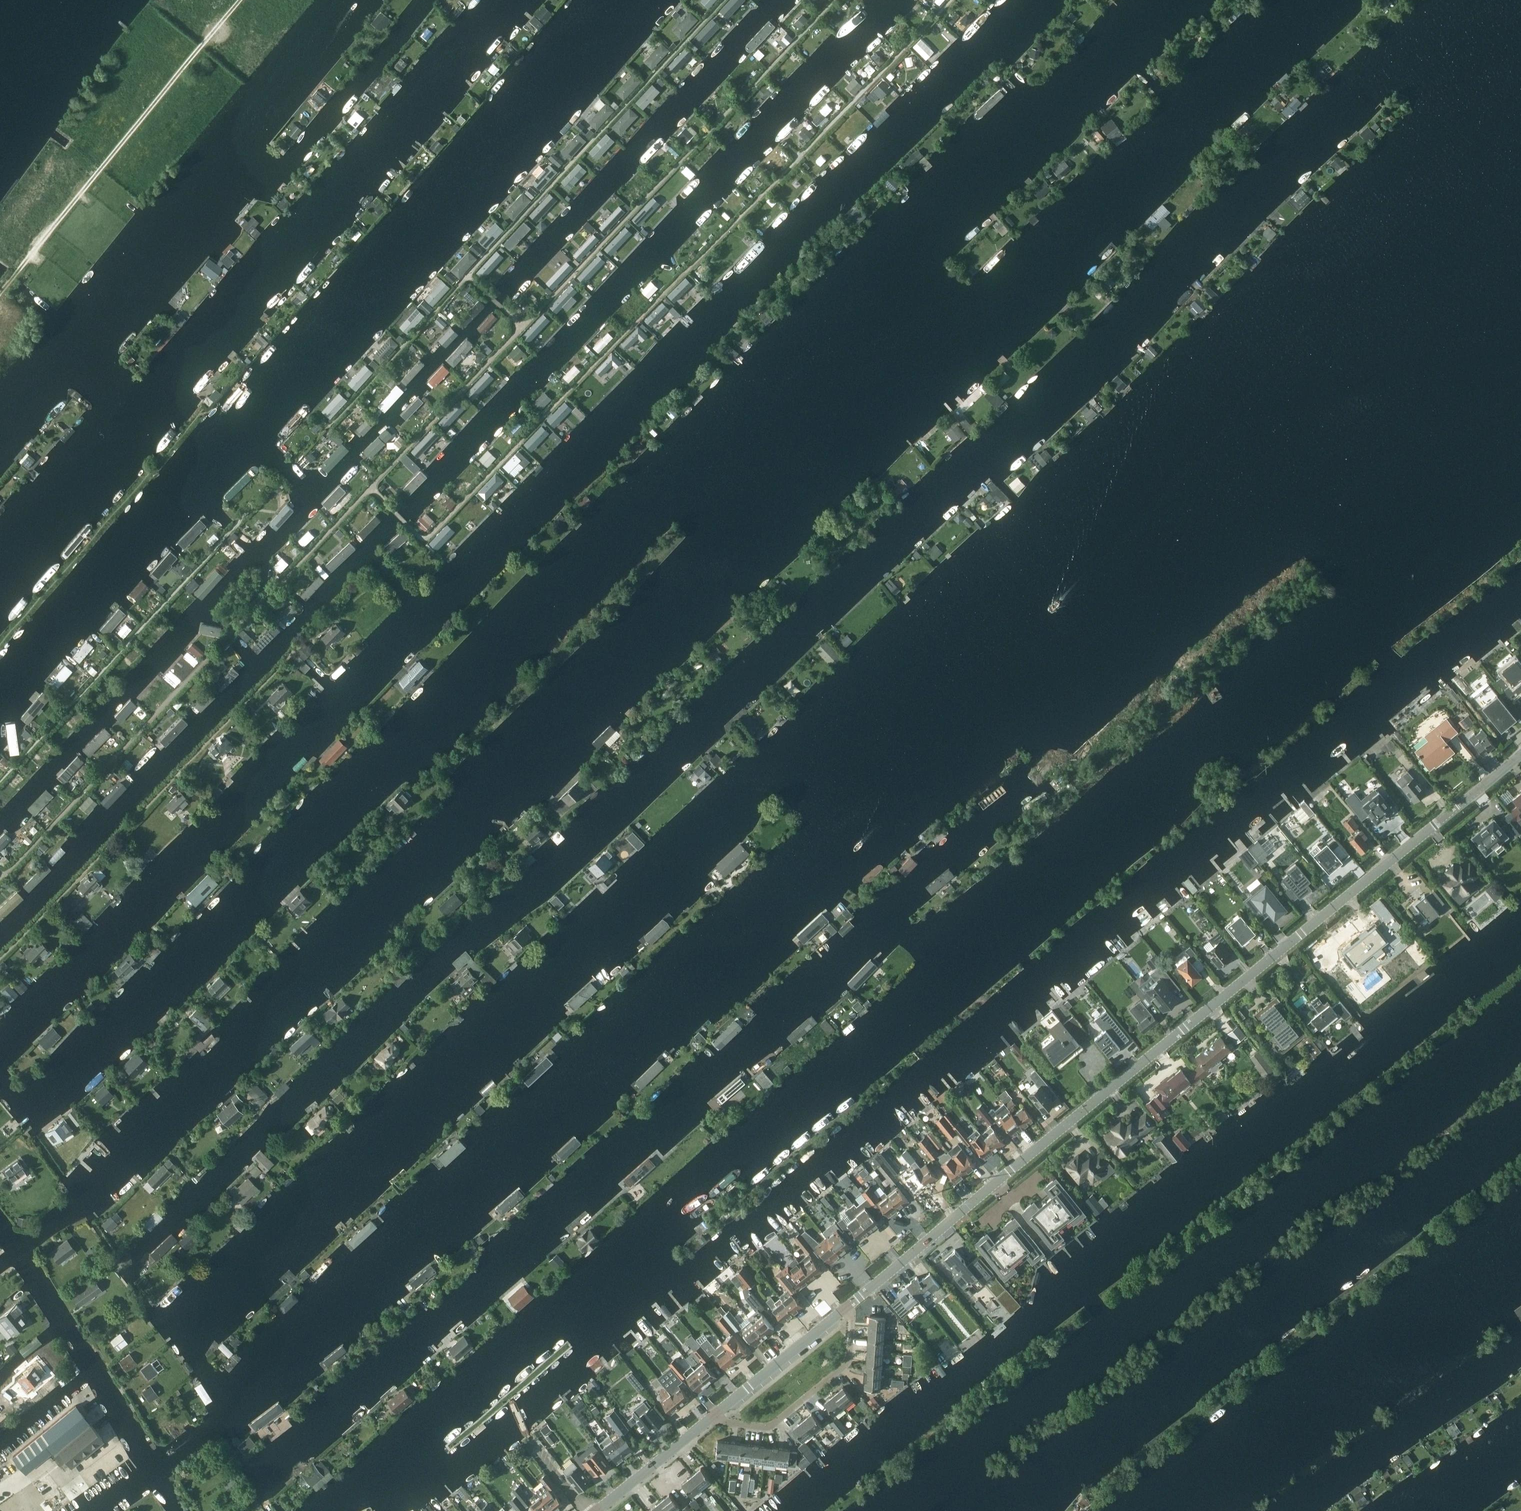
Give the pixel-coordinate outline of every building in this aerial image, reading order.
[(700,2),(706,10),(715,0),(702,0),(700,2)] [(723,14),(729,19),(745,0),(735,0),(723,14)] [(1378,3),(1384,9),(1391,2),(1388,0),(1381,0),(1378,3)] [(544,5),(536,14),(545,22),(553,13),(544,5)] [(381,11),(374,20),(385,29),(392,20),(381,11)] [(697,20),(688,12),(673,32),(680,40),(697,20)] [(1071,12),(1067,16),(1072,21),(1076,16),(1071,12)] [(802,14),(794,23),(800,29),(808,20),(802,14)] [(534,16),(529,21),(539,30),(544,25),(534,16)] [(1064,20),(1060,25),(1066,30),(1070,25),(1064,20)] [(698,40),(704,46),(720,28),(713,22),(698,40)] [(787,33),(779,42),(785,47),(793,39),(787,33)] [(661,44),(643,63),(652,71),(669,53),(661,44)] [(511,46),(507,50),(515,57),(518,52),(511,46)] [(1032,48),(1030,57),(1037,59),(1040,50),(1032,48)] [(759,49),(753,54),(759,60),(762,58),(757,54),(760,51),(759,49)] [(686,50),(670,68),(678,75),(694,57),(686,50)] [(913,56),(905,58),(907,65),(915,63),(914,61),(916,61),(915,56),(913,57),(913,56)] [(400,60),(395,66),(401,72),(406,65),(400,60)] [(1320,67),(1312,74),(1319,81),(1327,74),(1320,67)] [(1165,69),(1161,74),(1167,78),(1171,73),(1165,69)] [(488,71),(483,76),(488,79),(486,81),(488,82),(489,80),(491,83),(496,78),(493,75),(488,71)] [(640,81),(632,74),(615,94),(623,101),(640,81)] [(873,90),(867,96),(874,102),(888,88),(882,82),(873,90)] [(651,85),(634,102),(642,110),(659,93),(651,85)] [(318,88),(311,96),(323,106),(329,98),(318,88)] [(1275,97),(1271,101),(1279,110),(1284,106),(1275,97)] [(1296,98),(1282,112),(1286,116),(1301,103),(1296,98)] [(586,122),(594,130),(613,112),(604,103),(586,122)] [(610,128),(619,135),(637,116),(629,108),(610,128)] [(706,108),(703,113),(707,117),(711,113),(706,108)] [(356,111),(348,121),(356,128),(364,118),(356,111)] [(821,112),(813,121),(817,125),(826,116),(821,112)] [(461,115),(457,120),(461,125),(466,120),(461,115)] [(1111,120),(1101,127),(1111,139),(1120,132),(1111,120)] [(291,129),(289,132),(296,137),(302,130),(295,124),(294,123),(290,128),(291,129)] [(456,124),(452,128),(456,132),(461,127),(456,124)] [(1368,126),(1362,131),(1369,138),(1371,140),(1376,135),(1368,126)] [(685,127),(678,135),(687,143),(694,136),(687,129),(685,127)] [(805,127),(799,134),(802,136),(807,141),(813,134),(808,130),(805,127)] [(1242,127),(1238,131),(1245,139),(1249,135),(1242,127)] [(1096,130),(1091,133),(1099,142),(1103,138),(1096,130)] [(576,133),(559,152),(567,161),(586,142),(576,133)] [(596,160),(614,143),(604,133),(586,151),(596,160)] [(435,141),(430,147),(437,153),(442,147),(435,141)] [(914,153),(903,162),(908,169),(919,159),(914,153)] [(1339,156),(1331,163),(1336,168),(1343,161),(1339,156)] [(1063,161),(1053,170),(1059,178),(1070,168),(1063,161)] [(576,162),(559,181),(568,189),(585,170),(576,162)] [(548,164),(530,183),(538,191),(556,172),(548,164)] [(891,176),(885,183),(891,188),(897,182),(891,176)] [(1045,180),(1036,188),(1043,196),(1050,189),(1047,185),(1048,183),(1045,180)] [(1302,189),(1297,194),(1305,203),(1310,198),(1302,189)] [(622,198),(628,205),(638,197),(632,190),(622,198)] [(520,193),(502,213),(510,220),(528,200),(520,193)] [(283,198),(277,204),(283,210),(288,204),(283,198)] [(381,201),(377,206),(383,211),(387,207),(381,201)] [(1163,204),(1145,222),(1153,229),(1170,211),(1163,204)] [(857,207),(848,215),(857,224),(865,216),(857,207)] [(633,222),(641,229),(649,220),(641,213),(633,222)] [(597,227),(604,234),(615,223),(608,216),(597,227)] [(244,219),(239,224),(250,232),(254,227),(255,226),(249,220),(247,222),(244,219)] [(999,219),(995,223),(999,228),(1003,224),(999,219)] [(494,223),(476,243),(483,250),(501,230),(494,223)] [(1268,226),(1264,231),(1272,238),(1277,233),(1268,226)] [(254,227),(250,232),(256,238),(260,233),(254,227)] [(687,248),(696,256),(704,246),(696,239),(687,248)] [(616,241),(606,249),(613,257),(623,249),(616,241)] [(570,254),(577,260),(585,251),(579,245),(570,254)] [(447,270),(456,279),(476,259),(467,250),(447,270)] [(337,253),(332,259),(336,262),(341,256),(337,253)] [(228,255),(222,261),(228,267),(234,261),(228,255)] [(207,267),(205,270),(215,278),(222,269),(212,261),(211,262),(208,260),(205,265),(207,267)] [(586,270),(579,278),(588,285),(594,278),(586,270)] [(559,281),(553,275),(545,285),(552,290),(559,281)] [(1107,275),(1101,282),(1109,289),(1115,282),(1107,275)] [(422,301),(431,309),(449,288),(439,280),(422,301)] [(643,290),(650,296),(656,289),(650,283),(643,290)] [(309,284),(304,289),(309,294),(314,288),(309,284)] [(1208,286),(1201,292),(1213,303),(1219,296),(1208,286)] [(301,289),(296,295),(304,302),(309,297),(301,289)] [(455,323),(465,333),(492,304),(482,295),(455,323)] [(1199,296),(1191,304),(1199,312),(1207,304),(1199,296)] [(769,297),(761,306),(767,312),(775,303),(769,297)] [(516,304),(525,311),(529,306),(520,298),(516,304)] [(702,310),(697,304),(679,320),(684,327),(702,310)] [(761,306),(754,313),(763,321),(770,315),(767,312),(761,306)] [(412,307),(401,321),(411,330),(423,316),(412,307)] [(496,309),(466,340),(473,346),(502,315),(496,309)] [(177,312),(171,319),(179,326),(185,319),(177,312)] [(1072,313),(1067,318),(1073,325),(1078,320),(1072,313)] [(548,314),(543,319),(550,326),(555,321),(548,314)] [(455,323),(427,353),(437,362),(465,333),(455,323)] [(663,349),(680,333),(673,327),(657,343),(663,349)] [(261,335),(256,340),(264,347),(269,342),(261,335)] [(400,344),(390,335),(374,351),(384,360),(400,344)] [(601,338),(591,349),(597,354),(607,344),(601,338)] [(473,346),(466,340),(445,361),(452,368),(473,346)] [(726,342),(720,350),(730,358),(731,356),(729,355),(734,349),(726,342)] [(1151,345),(1145,350),(1148,353),(1145,355),(1150,359),(1157,352),(1151,345)] [(514,363),(523,353),(516,346),(506,355),(514,363)] [(649,352),(628,372),(635,378),(655,358),(649,352)] [(427,353),(400,382),(410,391),(437,362),(427,353)] [(128,356),(124,359),(129,364),(133,361),(128,356)] [(241,359),(238,363),(242,367),(246,363),(241,359)] [(371,373),(361,365),(344,384),(352,393),(371,373)] [(441,366),(425,383),(432,390),(448,372),(441,366)] [(568,382),(577,375),(572,370),(564,378),(568,382)] [(635,378),(628,372),(615,385),(621,391),(635,378)] [(497,383),(487,374),(478,384),(488,393),(497,383)] [(1117,375),(1110,383),(1119,391),(1126,384),(1120,378),(1117,375)] [(400,382),(370,413),(381,422),(410,391),(400,382)] [(992,388),(984,395),(996,408),(1004,400),(992,388)] [(336,392),(318,411),(327,420),(345,401),(336,392)] [(207,395),(203,400),(209,406),(214,401),(207,395)] [(539,412),(547,404),(540,397),(532,404),(539,412)] [(422,404),(417,398),(399,415),(405,421),(422,404)] [(671,407),(667,412),(671,416),(675,412),(671,407)] [(1089,409),(1084,414),(1089,420),(1097,413),(1091,407),(1089,409)] [(446,432),(456,421),(449,415),(439,425),(446,432)] [(968,421),(962,425),(969,433),(975,429),(968,421)] [(510,429),(515,436),(525,429),(519,422),(510,429)] [(368,434),(359,424),(343,440),(352,450),(368,434)] [(960,427),(949,435),(955,442),(961,436),(963,438),(966,435),(960,427)] [(373,441),(357,455),(366,465),(381,450),(373,441)] [(338,442),(316,465),(326,475),(348,452),(338,442)] [(419,460),(429,450),(422,442),(413,452),(419,460)] [(639,442),(633,448),(637,452),(643,446),(639,442)] [(1038,452),(1034,456),(1042,466),(1047,463),(1045,461),(1052,456),(1046,450),(1045,450),(1044,449),(1042,451),(1043,452),(1040,454),(1038,452)] [(27,452),(19,461),(27,468),(35,459),(27,452)] [(486,466),(494,458),(487,452),(480,460),(486,466)] [(257,473),(252,468),(222,498),(227,503),(257,473)] [(532,468),(510,493),(516,499),(539,473),(532,468)] [(402,489),(411,497),(428,478),(419,470),(402,489)] [(891,479),(887,483),(892,489),(890,490),(895,496),(906,486),(901,481),(896,484),(891,479)] [(320,505),(327,511),(346,492),(340,486),(320,505)] [(463,494),(455,486),(446,495),(454,502),(463,494)] [(587,495),(579,502),(584,508),(592,501),(587,495)] [(293,511),(285,505),(267,525),(275,532),(293,511)] [(561,513),(553,522),(556,525),(560,521),(565,525),(569,521),(561,513)] [(373,517),(350,542),(358,549),(381,524),(373,517)] [(423,530),(429,524),(422,517),(416,524),(423,530)] [(967,517),(963,521),(969,527),(973,523),(967,517)] [(180,550),(203,525),(196,519),(174,544),(180,550)] [(301,520),(287,534),(293,540),(307,526),(301,520)] [(387,546),(393,553),(408,539),(401,532),(387,546)] [(293,540),(287,534),(272,550),(278,556),(293,540)] [(358,549),(350,542),(324,569),(331,576),(358,549)] [(934,545),(927,552),(934,560),(941,553),(934,545)] [(218,567),(226,575),(244,557),(235,549),(218,567)] [(917,551),(913,554),(917,559),(921,555),(917,551)] [(153,584),(176,559),(168,552),(146,577),(153,584)] [(192,593),(201,602),(223,579),(213,570),(192,593)] [(319,575),(294,603),(300,609),(326,582),(319,575)] [(890,579),(885,583),(895,594),(900,589),(890,579)] [(783,580),(778,585),(784,591),(791,597),(796,592),(789,586),(783,580)] [(131,598),(136,602),(147,589),(142,585),(131,598)] [(191,605),(183,597),(170,610),(178,618),(191,605)] [(300,609),(294,603),(276,619),(284,627),(300,609)] [(97,631),(105,638),(125,616),(117,608),(97,631)] [(153,639),(164,631),(157,622),(146,630),(153,639)] [(250,649),(256,655),(280,629),(274,624),(250,649)] [(338,639),(345,632),(336,624),(323,637),(330,643),(336,637),(338,639)] [(200,627),(199,636),(220,638),(221,629),(200,627)] [(841,636),(836,641),(844,648),(850,643),(844,637),(843,638),(841,636)] [(69,660),(75,665),(91,647),(85,642),(69,660)] [(305,643),(296,652),(304,660),(313,651),(305,643)] [(714,647),(706,654),(712,661),(714,660),(719,665),(724,661),(719,655),(721,654),(714,647)] [(123,659),(131,665),(138,656),(130,650),(123,659)] [(164,663),(169,668),(181,655),(177,651),(164,663)] [(1496,679),(1512,698),(1513,697),(1511,695),(1516,691),(1518,693),(1519,692),(1518,692),(1520,689),(1520,668),(1520,667),(1514,659),(1513,660),(1514,660),(1509,665),(1503,670),(1503,669),(1502,670),(1505,674),(1498,680),(1497,679),(1496,679)] [(418,679),(428,668),(419,660),(417,662),(416,661),(408,669),(409,670),(399,681),(408,690),(416,682),(414,681),(417,678),(418,679)] [(210,691),(217,698),(241,672),(234,666),(210,691)] [(64,667),(48,683),(53,689),(70,673),(64,667)] [(671,678),(668,684),(675,688),(678,681),(671,678)] [(153,681),(137,698),(142,703),(158,686),(153,681)] [(292,692),(283,684),(270,697),(277,703),(280,706),(282,706),(285,702),(285,700),(285,699),(292,692)] [(779,684),(775,687),(782,694),(787,700),(794,695),(786,687),(784,689),(779,684)] [(1516,718),(1489,685),(1474,698),(1500,730),(1516,718)] [(210,691),(183,718),(190,725),(217,698),(210,691)] [(48,701),(41,694),(17,719),(25,726),(48,701)] [(107,724),(114,730),(135,707),(129,701),(107,724)] [(252,710),(247,715),(253,722),(259,717),(252,710)] [(67,720),(73,725),(80,718),(74,713),(67,720)] [(748,713),(741,719),(753,734),(756,731),(748,722),(752,718),(748,713)] [(1458,722),(1464,729),(1474,722),(1468,714),(1458,722)] [(190,725),(183,718),(157,742),(164,750),(190,725)] [(1445,741),(1457,731),(1446,718),(1425,735),(1429,740),(1416,751),(1426,763),(1430,759),(1435,766),(1453,751),(1445,741)] [(107,724),(79,754),(85,761),(114,730),(107,724)] [(592,745),(601,755),(621,737),(612,727),(592,745)] [(1474,733),(1468,738),(1473,743),(1482,755),(1484,753),(1485,754),(1489,751),(1488,750),(1494,745),(1486,735),(1487,734),(1482,728),(1479,731),(1480,731),(1476,735),(1474,733)] [(10,729),(0,739),(0,742),(6,748),(18,736),(10,729)] [(118,759),(131,771),(157,745),(144,732),(118,759)] [(211,749),(208,752),(213,758),(215,758),(217,756),(219,758),(222,758),(226,754),(226,751),(232,744),(224,736),(211,749)] [(340,739),(320,760),(325,765),(327,763),(331,766),(348,747),(340,739)] [(716,753),(709,760),(717,766),(723,760),(716,753)] [(79,754),(51,783),(59,790),(85,761),(79,754)] [(1368,755),(1364,759),(1368,764),(1372,760),(1368,755)] [(92,791),(110,808),(138,779),(120,762),(92,791)] [(699,764),(693,771),(699,776),(705,770),(699,764)] [(1413,802),(1425,792),(1408,770),(1396,780),(1402,787),(1401,787),(1413,802)] [(27,782),(1,808),(9,816),(35,790),(27,782)] [(577,782),(562,797),(570,805),(585,790),(582,788),(577,782)] [(59,790),(51,783),(28,807),(35,816),(59,790)] [(386,805),(386,806),(390,810),(392,808),(397,813),(412,798),(402,788),(387,803),(388,804),(386,805)] [(65,820),(82,838),(110,809),(92,791),(65,820)] [(180,791),(167,805),(176,814),(178,814),(182,810),(182,808),(181,807),(188,800),(180,791)] [(1346,798),(1362,819),(1370,812),(1377,821),(1382,817),(1385,814),(1387,813),(1392,809),(1391,807),(1396,803),(1389,794),(1384,798),(1379,791),(1363,803),(1354,792),(1346,798)] [(1512,799),(1518,805),(1510,812),(1520,826),(1520,792),(1512,799)] [(279,814),(290,802),(285,797),(273,808),(279,814)] [(1051,804),(1046,808),(1051,813),(1056,809),(1051,804)] [(1,808),(0,809),(0,824),(9,816),(1,808)] [(1515,836),(1520,831),(1520,826),(1510,812),(1502,819),(1506,824),(1501,828),(1493,818),(1471,836),(1486,853),(1507,835),(1505,832),(1509,828),(1515,836)] [(1367,837),(1361,830),(1360,830),(1357,827),(1358,826),(1350,817),(1343,823),(1350,832),(1351,832),(1354,835),(1349,839),(1360,853),(1363,851),(1364,852),(1367,849),(1366,848),(1368,846),(1363,840),(1367,837)] [(33,847),(49,862),(75,831),(61,818),(33,847)] [(1,871),(28,842),(8,823),(0,832),(0,870),(1,871)] [(1317,842),(1309,849),(1313,854),(1329,872),(1349,855),(1339,843),(1332,835),(1325,841),(1320,845),(1317,842)] [(1248,849),(1260,864),(1267,859),(1265,856),(1268,853),(1257,841),(1248,849)] [(713,868),(722,878),(748,854),(738,844),(713,868)] [(1248,849),(1240,855),(1250,868),(1258,861),(1248,849)] [(26,897),(54,867),(36,850),(8,879),(26,897)] [(605,853),(589,867),(597,876),(613,861),(609,858),(613,855),(608,850),(605,853)] [(910,858),(899,870),(906,877),(917,865),(910,858)] [(1289,874),(1280,882),(1285,889),(1284,890),(1293,901),(1300,895),(1300,896),(1306,891),(1311,887),(1312,889),(1315,886),(1310,880),(1299,866),(1297,863),(1287,871),(1289,874)] [(1453,865),(1446,871),(1448,873),(1441,879),(1454,896),(1459,892),(1463,896),(1474,886),(1471,882),(1479,875),(1470,864),(1463,870),(1458,865),(1455,867),(1453,865)] [(923,887),(930,895),(953,876),(946,868),(923,887)] [(80,888),(77,891),(82,896),(85,893),(89,896),(95,891),(95,890),(98,890),(102,886),(102,883),(100,881),(91,873),(79,886),(80,888)] [(205,878),(187,896),(195,904),(203,896),(201,893),(211,883),(205,878)] [(26,897),(7,879),(0,886),(0,920),(26,897)] [(951,883),(946,887),(949,891),(955,887),(951,883)] [(1252,895),(1244,901),(1254,913),(1261,907),(1262,909),(1266,906),(1274,917),(1285,908),(1266,885),(1264,886),(1261,883),(1251,891),(1254,895),(1253,896),(1252,895)] [(469,886),(464,890),(469,895),(473,891),(469,886)] [(1492,886),(1487,890),(1491,895),(1496,891),(1500,897),(1501,896),(1492,886)] [(300,888),(289,900),(301,913),(313,902),(300,888)] [(1417,900),(1406,909),(1418,924),(1425,918),(1428,922),(1439,914),(1436,911),(1444,904),(1434,891),(1426,898),(1424,896),(1418,901),(1417,900)] [(446,913),(461,900),(454,892),(439,906),(446,913)] [(556,895),(550,900),(554,904),(560,899),(556,895)] [(70,908),(62,901),(55,908),(63,916),(70,908)] [(848,908),(844,913),(849,918),(853,914),(848,908)] [(1199,915),(1205,922),(1208,919),(1202,912),(1199,915)] [(73,922),(84,932),(93,923),(82,913),(73,922)] [(792,939),(799,947),(828,922),(820,914),(792,938),(792,939)] [(1242,943),(1255,932),(1240,914),(1227,925),(1242,943)] [(640,942),(646,948),(668,927),(662,921),(640,942)] [(1356,939),(1344,950),(1351,959),(1352,958),(1360,968),(1372,959),(1369,955),(1372,952),(1373,954),(1389,941),(1374,923),(1367,928),(1369,930),(1361,936),(1358,933),(1354,936),(1356,939)] [(527,924),(523,927),(508,942),(516,950),(535,932),(527,924)] [(1220,967),(1231,957),(1221,945),(1226,941),(1215,927),(1211,931),(1214,935),(1208,939),(1213,946),(1207,951),(1220,967)] [(261,931),(256,936),(261,940),(265,936),(261,931)] [(164,933),(160,938),(164,941),(168,937),(164,933)] [(28,946),(23,951),(27,954),(33,960),(35,962),(41,956),(44,959),(51,952),(48,949),(40,941),(36,937),(31,942),(35,945),(33,948),(30,946),(29,947),(28,946)] [(248,944),(254,950),(260,944),(254,938),(248,944)] [(1192,984),(1202,976),(1191,963),(1199,957),(1190,946),(1185,950),(1190,955),(1177,966),(1192,984)] [(114,970),(121,977),(138,961),(131,954),(114,970)] [(1155,954),(1146,961),(1153,970),(1162,963),(1155,954)] [(476,962),(472,966),(480,975),(484,971),(476,962)] [(1157,981),(1143,992),(1152,1003),(1153,1003),(1151,1001),(1153,999),(1163,1010),(1165,1008),(1165,1009),(1171,1005),(1170,1004),(1174,1001),(1178,998),(1171,990),(1177,985),(1172,978),(1161,964),(1150,973),(1157,981)] [(851,980),(857,986),(871,970),(865,965),(851,980)] [(465,972),(453,983),(454,984),(461,992),(463,994),(466,997),(477,986),(475,983),(480,978),(469,966),(464,971),(465,972)] [(627,968),(622,972),(626,977),(631,972),(627,968)] [(487,974),(481,979),(487,985),(492,980),(487,974)] [(216,996),(227,984),(220,977),(208,988),(216,996)] [(1129,984),(1136,993),(1142,999),(1130,1009),(1140,1022),(1137,1024),(1143,1032),(1157,1021),(1151,1013),(1150,1014),(1146,1008),(1152,1003),(1141,989),(1134,981),(1129,984)] [(566,1005),(573,1013),(596,991),(589,983),(566,1005)] [(1262,1007),(1253,1014),(1261,1024),(1266,1019),(1276,1032),(1274,1034),(1276,1036),(1270,1041),(1279,1052),(1280,1052),(1279,1050),(1287,1044),(1284,1041),(1295,1031),(1298,1035),(1301,1033),(1305,1030),(1295,1017),(1289,1022),(1279,1009),(1285,1005),(1277,995),(1268,1002),(1270,1006),(1265,1010),(1262,1007)] [(1314,1031),(1319,1027),(1319,1028),(1339,1012),(1345,1019),(1351,1014),(1340,1001),(1332,1007),(1330,1004),(1326,1007),(1318,997),(1311,1002),(1319,1012),(1312,1018),(1312,1019),(1307,1023),(1314,1031)] [(334,1021),(350,1007),(343,999),(328,1013),(334,1021)] [(1068,1000),(1064,1004),(1068,1009),(1072,1005),(1068,1000)] [(853,1006),(858,1011),(864,1005),(859,1001),(853,1006)] [(86,1007),(90,1012),(96,1006),(92,1002),(86,1007)] [(212,1024),(197,1009),(190,1017),(205,1031),(212,1024)] [(80,1010),(77,1014),(81,1019),(85,1015),(80,1010)] [(1052,1010),(1041,1019),(1057,1037),(1053,1040),(1052,1038),(1043,1046),(1057,1063),(1080,1044),(1071,1034),(1080,1026),(1072,1016),(1063,1024),(1052,1010)] [(1096,1018),(1105,1030),(1094,1038),(1098,1043),(1096,1044),(1100,1049),(1102,1047),(1108,1056),(1110,1054),(1111,1055),(1115,1052),(1114,1050),(1119,1047),(1119,1046),(1128,1039),(1112,1018),(1113,1018),(1107,1010),(1096,1018)] [(1240,1010),(1236,1013),(1241,1020),(1245,1017),(1240,1010)] [(314,1018),(312,1020),(320,1030),(322,1028),(314,1018)] [(712,1043),(720,1051),(747,1027),(739,1018),(712,1043)] [(826,1019),(822,1023),(831,1032),(835,1029),(826,1019)] [(841,1031),(846,1036),(856,1027),(851,1022),(841,1031)] [(404,1023),(400,1028),(405,1033),(409,1028),(404,1023)] [(1246,1035),(1238,1025),(1228,1034),(1236,1043),(1246,1035)] [(52,1043),(60,1036),(52,1028),(39,1041),(45,1047),(51,1042),(52,1043)] [(309,1030),(291,1046),(298,1054),(311,1042),(316,1047),(320,1042),(309,1030)] [(401,1032),(397,1036),(402,1041),(406,1037),(401,1032)] [(1202,1063),(1194,1070),(1198,1074),(1202,1079),(1210,1072),(1206,1067),(1214,1061),(1214,1062),(1219,1059),(1218,1058),(1222,1055),(1232,1048),(1228,1044),(1227,1044),(1221,1037),(1209,1046),(1196,1057),(1202,1063)] [(153,1038),(145,1045),(150,1051),(158,1044),(153,1038)] [(391,1057),(396,1052),(397,1051),(397,1050),(398,1049),(398,1048),(397,1047),(397,1046),(396,1045),(395,1045),(394,1044),(393,1044),(392,1044),(392,1045),(391,1045),(384,1052),(383,1051),(377,1057),(386,1067),(394,1059),(391,1057)] [(135,1077),(148,1063),(137,1052),(123,1065),(135,1077)] [(519,1079),(528,1089),(556,1063),(547,1053),(519,1079)] [(1022,1054),(1017,1058),(1021,1063),(1026,1059),(1022,1054)] [(1263,1072),(1271,1066),(1265,1057),(1257,1064),(1263,1072)] [(637,1083),(644,1090),(668,1068),(661,1061),(637,1083)] [(1281,1079),(1271,1066),(1263,1072),(1273,1085),(1281,1079)] [(1035,1069),(1029,1074),(1039,1086),(1029,1094),(1029,1095),(1029,1094),(1043,1111),(1044,1110),(1045,1111),(1049,1107),(1048,1106),(1053,1102),(1049,1098),(1055,1093),(1035,1069)] [(1153,1098),(1145,1105),(1153,1115),(1158,1120),(1163,1116),(1166,1113),(1162,1108),(1170,1102),(1169,1100),(1179,1092),(1178,1091),(1190,1081),(1194,1086),(1199,1082),(1202,1079),(1198,1074),(1194,1070),(1186,1076),(1180,1069),(1173,1075),(1156,1088),(1160,1093),(1153,1098)] [(763,1070),(758,1074),(768,1086),(773,1082),(763,1070)] [(117,1071),(114,1074),(122,1082),(126,1079),(117,1071)] [(729,1087),(735,1094),(752,1080),(747,1073),(729,1087)] [(112,1076),(108,1080),(111,1084),(116,1080),(112,1076)] [(253,1081),(245,1088),(254,1098),(250,1101),(256,1108),(268,1096),(253,1081)] [(102,1104),(113,1095),(104,1085),(94,1094),(102,1104)] [(1004,1103),(1004,1104),(1011,1098),(1005,1090),(998,1096),(1004,1103)] [(336,1091),(332,1095),(334,1097),(333,1098),(338,1103),(344,1096),(340,1092),(338,1093),(336,1091)] [(236,1094),(231,1098),(237,1104),(241,1100),(236,1094)] [(218,1114),(230,1126),(244,1113),(233,1100),(218,1114)] [(1009,1110),(1015,1105),(1011,1100),(1005,1105),(1009,1110)] [(479,1103),(474,1108),(480,1114),(485,1110),(479,1103)] [(1013,1135),(1023,1127),(1012,1114),(1013,1114),(1009,1110),(1005,1105),(1004,1104),(1004,1103),(995,1111),(992,1108),(988,1111),(999,1125),(1003,1122),(1013,1135)] [(977,1108),(989,1124),(994,1120),(981,1104),(977,1108)] [(329,1112),(332,1110),(333,1109),(333,1108),(333,1107),(333,1106),(332,1106),(331,1105),(330,1105),(329,1106),(327,1108),(326,1106),(308,1122),(317,1132),(324,1126),(322,1123),(330,1116),(329,1115),(329,1112)] [(1012,1114),(1023,1127),(1033,1119),(1023,1106),(1013,1114),(1012,1114)] [(1114,1130),(1105,1137),(1120,1156),(1131,1147),(1129,1144),(1143,1133),(1143,1134),(1154,1125),(1146,1114),(1132,1125),(1131,1123),(1125,1128),(1120,1122),(1112,1128),(1114,1130)] [(72,1119),(77,1126),(82,1121),(77,1115),(72,1119)] [(942,1116),(935,1121),(949,1138),(956,1133),(942,1116)] [(47,1132),(55,1143),(74,1128),(66,1118),(47,1132)] [(980,1134),(994,1150),(1003,1142),(993,1130),(990,1126),(980,1134)] [(960,1129),(956,1133),(966,1145),(970,1141),(974,1146),(984,1158),(994,1150),(980,1134),(977,1130),(968,1138),(960,1129)] [(931,1130),(927,1134),(938,1148),(940,1146),(943,1150),(945,1148),(931,1130)] [(1172,1137),(1183,1150),(1191,1144),(1180,1130),(1172,1137)] [(1183,1153),(1167,1134),(1156,1143),(1172,1162),(1183,1153)] [(551,1157),(559,1165),(583,1143),(575,1135),(551,1157)] [(917,1143),(931,1160),(938,1155),(924,1137),(917,1143)] [(957,1144),(947,1152),(965,1173),(975,1165),(957,1144)] [(260,1150),(252,1158),(265,1171),(269,1168),(261,1160),(266,1156),(260,1150)] [(915,1160),(907,1150),(902,1153),(910,1163),(911,1164),(915,1160)] [(955,1181),(965,1173),(947,1152),(938,1160),(955,1181)] [(1078,1182),(1087,1175),(1092,1181),(1105,1171),(1102,1168),(1105,1166),(1105,1167),(1107,1165),(1099,1155),(1091,1161),(1089,1158),(1083,1162),(1078,1155),(1065,1165),(1078,1182)] [(878,1156),(872,1161),(877,1167),(883,1162),(878,1156)] [(895,1174),(900,1170),(888,1156),(883,1160),(895,1174)] [(164,1163),(171,1170),(176,1165),(169,1158),(164,1163)] [(26,1171),(17,1159),(4,1169),(12,1180),(26,1171)] [(911,1164),(917,1172),(927,1184),(936,1177),(926,1164),(921,1168),(915,1160),(911,1164)] [(622,1181),(628,1188),(649,1168),(643,1161),(622,1181)] [(898,1179),(884,1163),(877,1168),(891,1184),(898,1179)] [(910,1163),(897,1173),(913,1193),(915,1191),(916,1192),(927,1184),(917,1172),(911,1164),(910,1163)] [(155,1188),(171,1172),(164,1164),(147,1180),(155,1188)] [(256,1166),(251,1171),(256,1177),(262,1172),(256,1166)] [(1055,1179),(1053,1180),(1052,1179),(1047,1184),(1048,1185),(1046,1186),(1050,1192),(1048,1194),(1051,1196),(1042,1203),(1040,1200),(1035,1204),(1033,1202),(1031,1204),(1030,1203),(1025,1207),(1026,1208),(1023,1210),(1033,1221),(1028,1225),(1035,1233),(1039,1230),(1048,1241),(1058,1233),(1053,1227),(1068,1214),(1073,1221),(1083,1213),(1055,1179)] [(241,1202),(256,1188),(249,1180),(234,1194),(241,1202)] [(883,1210),(888,1216),(898,1207),(888,1195),(885,1191),(878,1197),(870,1186),(862,1193),(867,1198),(879,1213),(883,1210)] [(888,1195),(898,1207),(907,1200),(897,1187),(888,1195)] [(519,1188),(494,1209),(500,1216),(525,1195),(519,1188)] [(742,1191),(735,1197),(740,1203),(747,1197),(742,1191)] [(1098,1200),(1100,1202),(1104,1208),(1108,1204),(1102,1197),(1098,1200)] [(854,1203),(850,1207),(869,1231),(878,1223),(874,1217),(879,1213),(867,1198),(857,1206),(854,1203)] [(838,1221),(837,1222),(850,1238),(855,1234),(859,1239),(869,1231),(850,1207),(845,1210),(840,1215),(843,1217),(838,1221)] [(110,1217),(102,1224),(108,1231),(116,1224),(110,1217)] [(1035,1233),(1028,1225),(1023,1229),(1014,1218),(1012,1220),(1011,1218),(1006,1223),(1007,1224),(1004,1225),(1006,1228),(1001,1232),(1003,1234),(995,1241),(993,1238),(991,1240),(986,1234),(984,1236),(983,1235),(978,1239),(979,1240),(976,1242),(1004,1276),(1014,1268),(1012,1266),(1027,1253),(1029,1256),(1039,1248),(1030,1237),(1035,1233)] [(833,1225),(823,1234),(826,1238),(840,1255),(850,1246),(846,1242),(850,1238),(837,1222),(833,1225)] [(582,1244),(579,1247),(583,1252),(588,1247),(589,1248),(597,1242),(596,1241),(598,1239),(591,1230),(588,1232),(588,1231),(580,1237),(581,1238),(578,1240),(582,1244)] [(799,1234),(811,1249),(812,1249),(814,1252),(818,1248),(830,1262),(840,1255),(826,1238),(819,1243),(805,1231),(800,1235),(799,1233),(799,1234)] [(186,1233),(179,1239),(189,1249),(196,1243),(186,1233)] [(811,1249),(799,1234),(794,1238),(806,1253),(811,1249)] [(148,1256),(155,1264),(178,1243),(170,1235),(148,1256)] [(66,1257),(76,1249),(74,1247),(75,1246),(68,1238),(53,1250),(61,1260),(65,1256),(66,1257)] [(91,1248),(86,1251),(92,1259),(97,1256),(91,1248)] [(955,1250),(944,1259),(956,1273),(953,1275),(957,1279),(963,1285),(970,1293),(984,1281),(993,1273),(977,1255),(967,1264),(955,1250)] [(557,1254),(551,1260),(559,1269),(565,1264),(557,1254)] [(798,1260),(797,1261),(811,1278),(821,1270),(808,1254),(799,1261),(798,1260)] [(782,1270),(781,1270),(797,1289),(801,1285),(801,1286),(803,1284),(804,1285),(807,1283),(807,1281),(811,1278),(797,1261),(790,1267),(788,1265),(782,1270)] [(431,1262),(403,1289),(408,1294),(437,1268),(431,1262)] [(735,1274),(747,1288),(754,1282),(742,1268),(735,1274)] [(307,1279),(312,1274),(307,1269),(301,1274),(307,1279)] [(781,1270),(777,1274),(788,1288),(778,1296),(779,1298),(793,1313),(802,1305),(793,1293),(797,1290),(797,1289),(781,1270)] [(917,1276),(907,1284),(917,1296),(919,1298),(920,1299),(922,1302),(923,1302),(927,1299),(922,1292),(929,1286),(939,1297),(946,1291),(930,1272),(920,1280),(917,1276)] [(742,1283),(736,1276),(731,1280),(738,1287),(742,1283)] [(95,1280),(72,1296),(79,1306),(102,1290),(95,1280)] [(519,1310),(535,1296),(523,1283),(508,1297),(519,1310)] [(895,1300),(892,1303),(902,1316),(917,1304),(923,1311),(927,1307),(923,1302),(922,1302),(920,1299),(919,1298),(917,1296),(907,1284),(898,1291),(901,1296),(895,1300)] [(278,1307),(284,1314),(302,1298),(296,1291),(278,1307)] [(756,1310),(748,1317),(764,1337),(774,1329),(759,1311),(764,1307),(752,1292),(745,1297),(756,1310)] [(779,1298),(775,1301),(771,1297),(767,1300),(783,1321),(793,1313),(779,1298)] [(0,1317),(0,1321),(11,1334),(27,1320),(19,1311),(22,1309),(17,1303),(0,1317)] [(739,1324),(729,1311),(723,1315),(736,1331),(741,1326),(739,1324)] [(870,1327),(885,1328),(886,1315),(871,1314),(870,1327)] [(722,1316),(717,1320),(728,1334),(733,1330),(722,1316)] [(748,1317),(739,1324),(741,1326),(742,1326),(743,1328),(741,1329),(754,1344),(764,1337),(748,1317)] [(869,1339),(884,1340),(885,1328),(870,1327),(869,1339)] [(120,1333),(110,1340),(118,1350),(127,1342),(120,1333)] [(732,1334),(722,1342),(736,1360),(746,1352),(736,1339),(732,1334)] [(236,1347),(242,1341),(237,1335),(231,1341),(236,1347)] [(464,1336),(450,1349),(458,1358),(472,1346),(464,1336)] [(713,1352),(716,1355),(726,1368),(736,1360),(722,1342),(715,1348),(707,1338),(700,1343),(710,1355),(713,1352)] [(868,1351),(883,1352),(884,1340),(869,1339),(868,1351)] [(232,1349),(225,1342),(221,1346),(229,1352),(232,1349)] [(319,1364),(326,1371),(349,1352),(343,1344),(319,1364)] [(694,1351),(686,1358),(692,1365),(694,1367),(707,1384),(716,1377),(708,1368),(711,1366),(706,1359),(710,1356),(701,1345),(694,1351)] [(867,1363),(883,1364),(883,1352),(868,1351),(867,1363)] [(128,1370),(138,1363),(130,1353),(120,1361),(128,1370)] [(347,1365),(353,1360),(349,1355),(343,1359),(347,1365)] [(675,1358),(669,1363),(682,1378),(688,1373),(675,1358)] [(26,1388),(42,1375),(37,1370),(40,1367),(34,1361),(30,1365),(32,1367),(18,1379),(26,1388)] [(866,1375),(882,1376),(883,1364),(867,1363),(866,1375)] [(141,1370),(148,1380),(156,1374),(149,1364),(141,1370)] [(707,1384),(694,1367),(692,1365),(687,1369),(692,1375),(688,1378),(699,1391),(707,1384)] [(664,1382),(662,1383),(665,1386),(668,1389),(680,1405),(689,1398),(679,1386),(678,1384),(683,1380),(676,1372),(675,1373),(664,1382)] [(882,1376),(866,1375),(865,1387),(881,1388),(882,1376)] [(652,1382),(656,1388),(662,1383),(657,1377),(652,1382)] [(680,1405),(667,1389),(665,1386),(660,1391),(665,1398),(661,1401),(671,1413),(680,1405)] [(834,1394),(844,1406),(854,1398),(844,1386),(834,1394)] [(142,1393),(149,1402),(157,1396),(150,1387),(142,1393)] [(397,1413),(413,1399),(403,1388),(387,1402),(397,1413)] [(844,1406),(834,1394),(825,1402),(835,1413),(844,1406)] [(1496,1395),(1491,1399),(1495,1405),(1499,1402),(1500,1401),(1496,1395)] [(654,1428),(664,1420),(652,1405),(651,1406),(647,1400),(645,1402),(644,1401),(633,1409),(634,1410),(633,1412),(637,1417),(636,1418),(646,1429),(651,1425),(654,1428)] [(248,1423),(256,1433),(284,1411),(277,1401),(248,1423)] [(1499,1402),(1495,1405),(1498,1411),(1503,1408),(1499,1402)] [(70,1461),(101,1436),(76,1406),(45,1431),(57,1446),(70,1461)] [(596,1406),(591,1410),(595,1415),(600,1411),(596,1406)] [(578,1407),(573,1410),(579,1417),(584,1424),(584,1425),(589,1421),(578,1407)] [(609,1418),(619,1432),(626,1427),(616,1412),(609,1418)] [(803,1420),(813,1432),(822,1424),(812,1412),(803,1420)] [(848,1429),(838,1416),(831,1422),(842,1435),(848,1429)] [(813,1432),(803,1420),(793,1427),(803,1439),(813,1432)] [(822,1424),(827,1430),(832,1426),(827,1420),(822,1424)] [(1455,1423),(1447,1428),(1454,1438),(1457,1436),(1456,1434),(1460,1431),(1455,1423)] [(548,1424),(543,1427),(547,1433),(552,1430),(548,1424)] [(619,1434),(617,1430),(609,1436),(625,1456),(634,1450),(621,1432),(619,1434)] [(45,1431),(13,1456),(26,1471),(57,1446),(45,1431)] [(552,1444),(558,1440),(552,1431),(546,1436),(552,1444)] [(625,1456),(609,1436),(599,1443),(609,1456),(612,1454),(617,1461),(625,1456)] [(247,1440),(241,1445),(246,1451),(252,1447),(247,1440)] [(730,1457),(732,1442),(718,1440),(716,1455),(730,1457)] [(732,1442),(730,1457),(743,1459),(745,1443),(732,1442)] [(745,1443),(743,1459),(756,1460),(758,1445),(745,1443)] [(577,1454),(574,1456),(583,1468),(587,1466),(593,1474),(594,1475),(599,1470),(601,1473),(610,1465),(593,1444),(579,1455),(577,1454)] [(758,1445),(756,1460),(769,1462),(771,1447),(758,1445)] [(771,1447),(769,1462),(783,1464),(785,1448),(771,1447)] [(785,1448),(783,1464),(788,1464),(788,1465),(796,1466),(798,1452),(790,1451),(790,1449),(785,1448)] [(805,1456),(798,1462),(804,1468),(810,1463),(805,1456)] [(307,1489),(312,1484),(312,1485),(321,1477),(322,1478),(325,1476),(331,1471),(322,1460),(316,1465),(313,1463),(302,1473),(304,1475),(299,1480),(307,1489)] [(577,1466),(573,1462),(563,1470),(567,1475),(566,1475),(579,1491),(590,1482),(577,1466)] [(714,1463),(709,1467),(714,1472),(719,1468),(714,1463)] [(692,1475),(701,1487),(711,1479),(701,1467),(692,1475)] [(544,1500),(544,1501),(552,1510),(555,1510),(563,1504),(554,1492),(553,1493),(550,1488),(555,1484),(546,1473),(540,1478),(544,1483),(536,1490),(537,1492),(544,1500)] [(701,1487),(692,1475),(682,1483),(692,1495),(701,1487)] [(748,1496),(748,1490),(750,1478),(744,1478),(742,1495),(748,1496)] [(513,1491),(516,1495),(526,1506),(530,1503),(532,1501),(530,1498),(519,1486),(513,1491)] [(530,1498),(532,1501),(530,1503),(534,1508),(536,1510),(552,1510),(544,1501),(544,1500),(537,1492),(530,1498)] [(1360,1492),(1355,1496),(1361,1504),(1367,1499),(1360,1492)] [(669,1510),(672,1510),(680,1505),(670,1493),(660,1501),(669,1510)] [(509,1501),(518,1510),(523,1510),(522,1510),(526,1506),(516,1495),(509,1501)] [(1084,1497),(1081,1500),(1086,1506),(1089,1502),(1090,1501),(1086,1496),(1085,1497),(1084,1497)] [(695,1499),(690,1503),(694,1508),(699,1503),(695,1499)] [(660,1501),(651,1509),(653,1510),(669,1510),(660,1501)] [(481,1508),(481,1509),(483,1510),(495,1510),(488,1503),(481,1508)]
